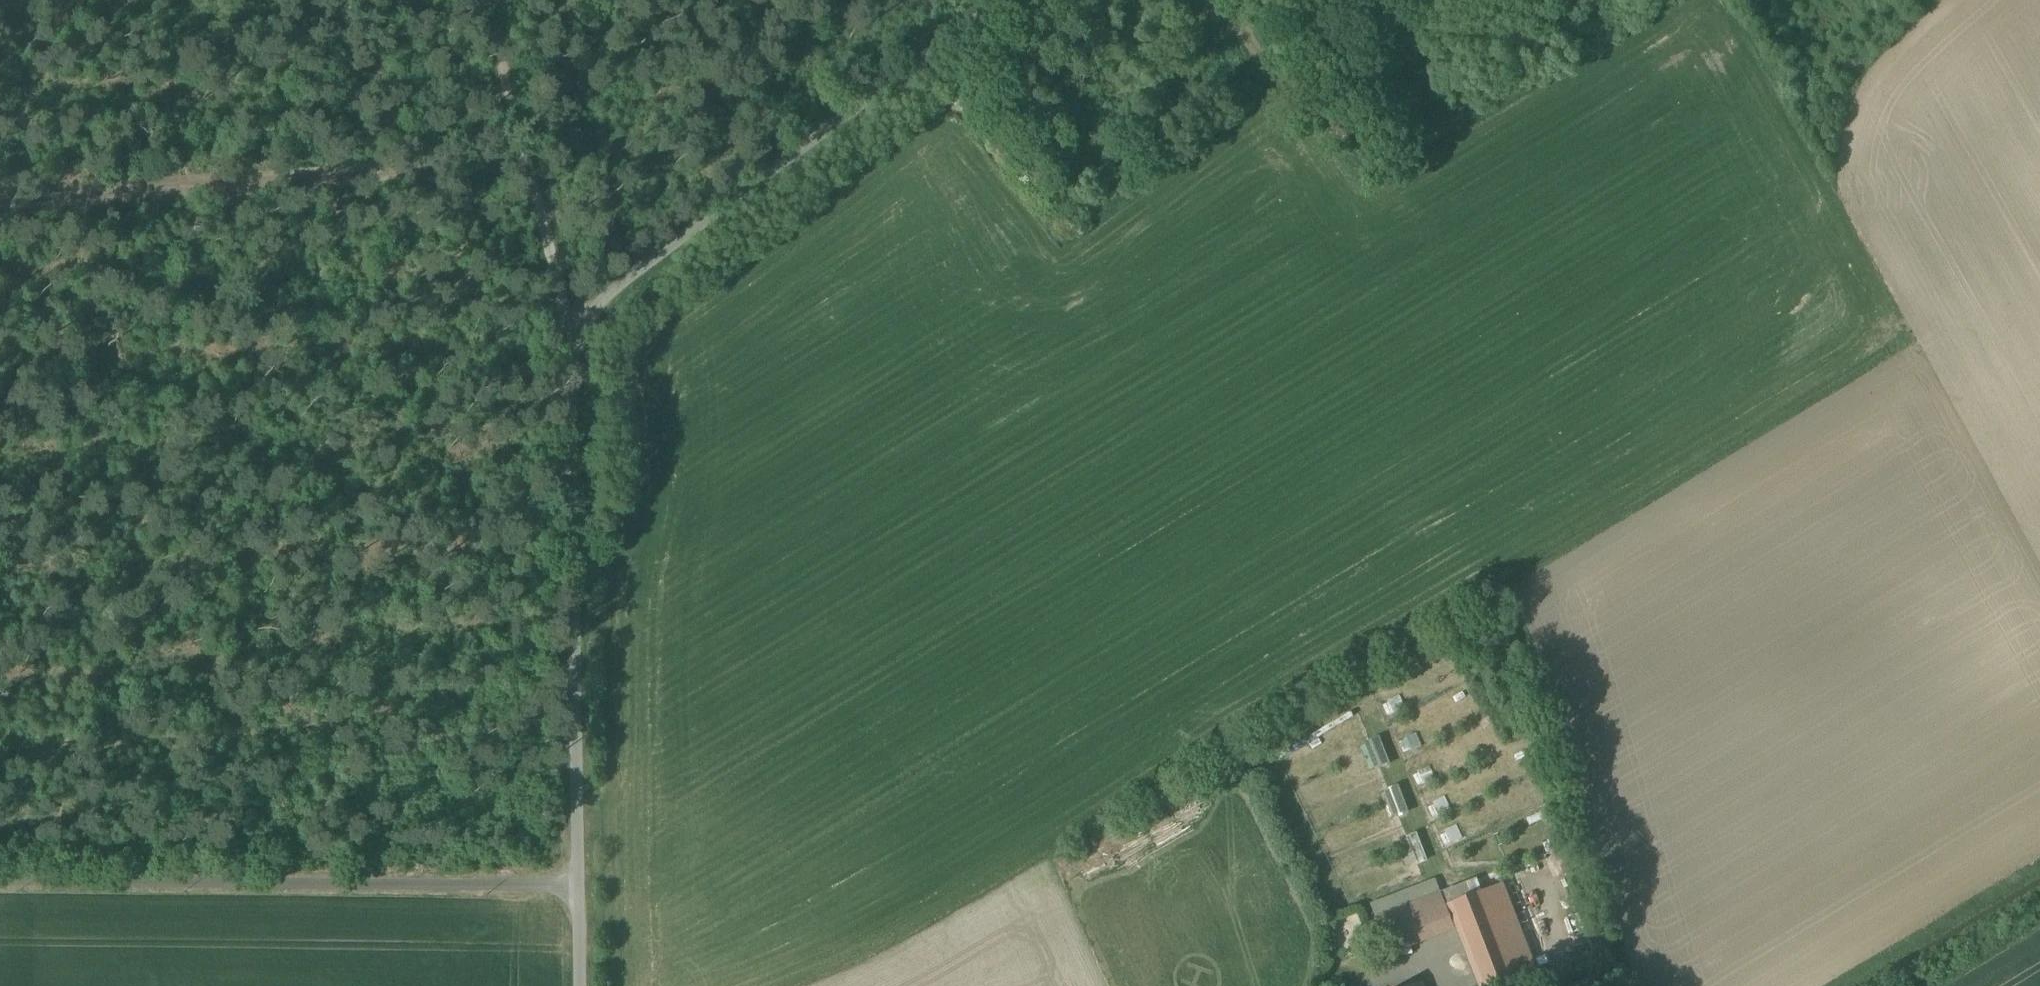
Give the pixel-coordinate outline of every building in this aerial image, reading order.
[(1453,908),(1483,985),(1537,985),(1540,985),(1503,889),(1453,908)] [(1440,896),(1380,919),(1389,943),(1450,920),(1440,896)]
